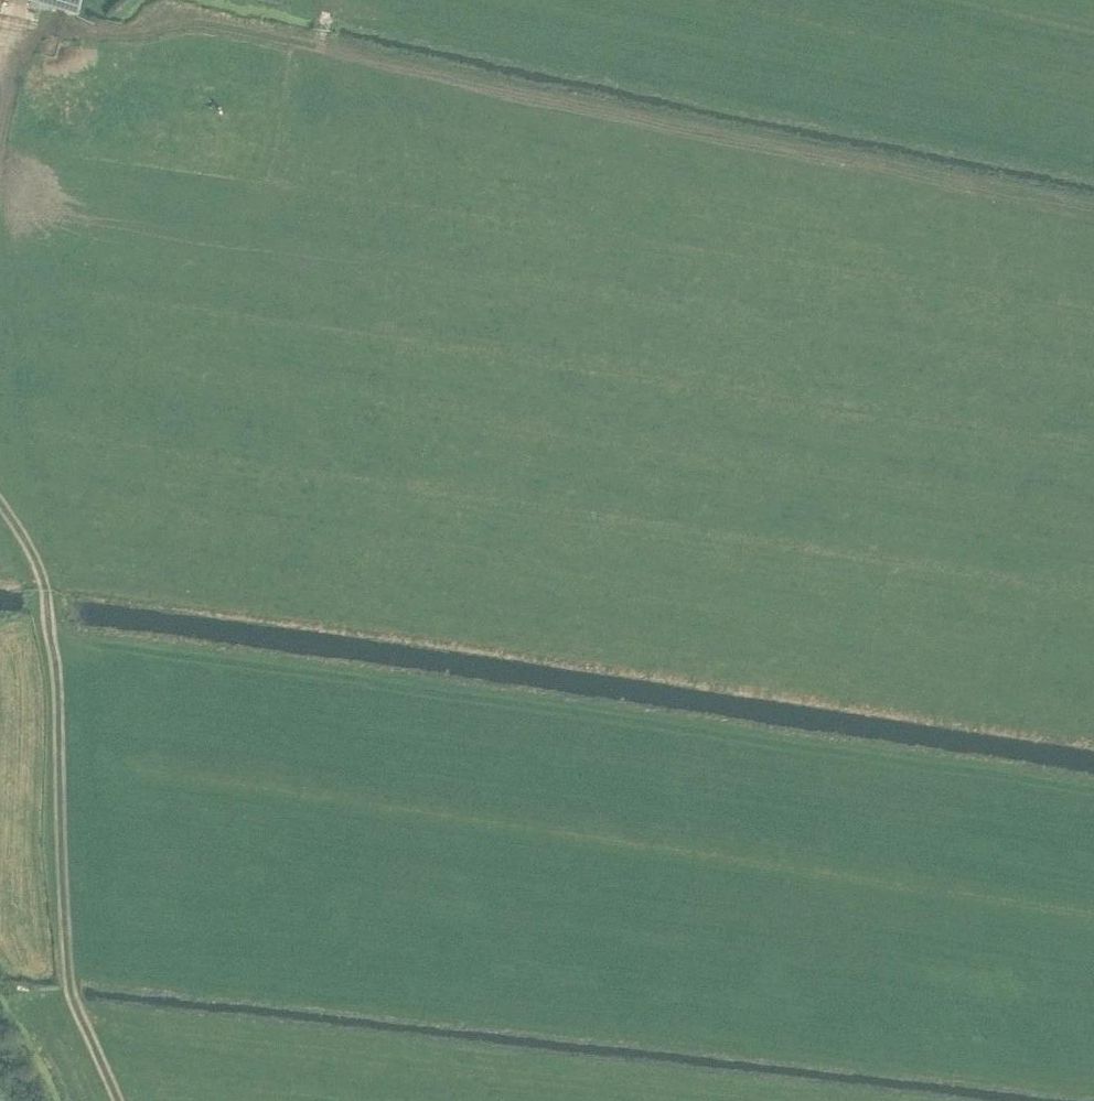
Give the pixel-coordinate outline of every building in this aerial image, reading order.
[(79,18),(83,0),(0,0),(79,18)]
